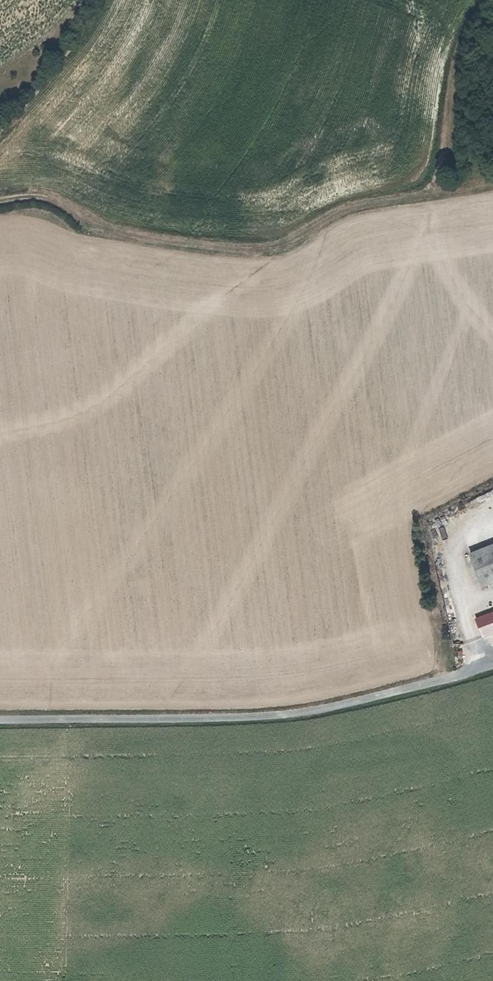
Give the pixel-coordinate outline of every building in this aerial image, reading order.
[(445,538),(441,526),(429,530),(433,542),(445,538)] [(473,551),(483,582),(492,578),(492,544),(473,551)] [(471,621),(480,644),(492,639),(492,612),(471,621)]
